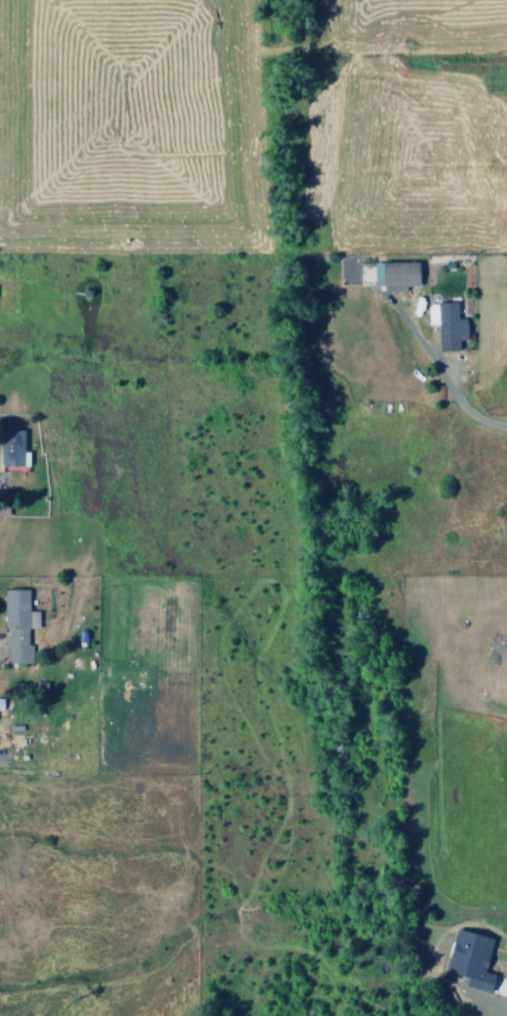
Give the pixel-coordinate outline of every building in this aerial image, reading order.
[(376,291),(402,291),(402,286),(413,286),(412,261),(376,262),(376,291)] [(453,301),(432,302),(434,351),(454,350),(454,340),(462,340),(461,318),(453,318),(453,301)] [(423,324),(431,324),(432,304),(423,304),(423,324)] [(25,465),(24,452),(21,452),(20,430),(0,430),(0,466),(25,465)] [(28,645),(24,645),(24,628),(34,628),(35,611),(24,611),(25,589),(0,589),(0,606),(0,629),(5,629),(4,663),(28,663),(28,645)] [(488,939),(450,929),(439,972),(461,978),(459,987),(484,993),(489,974),(480,972),(488,939)]
